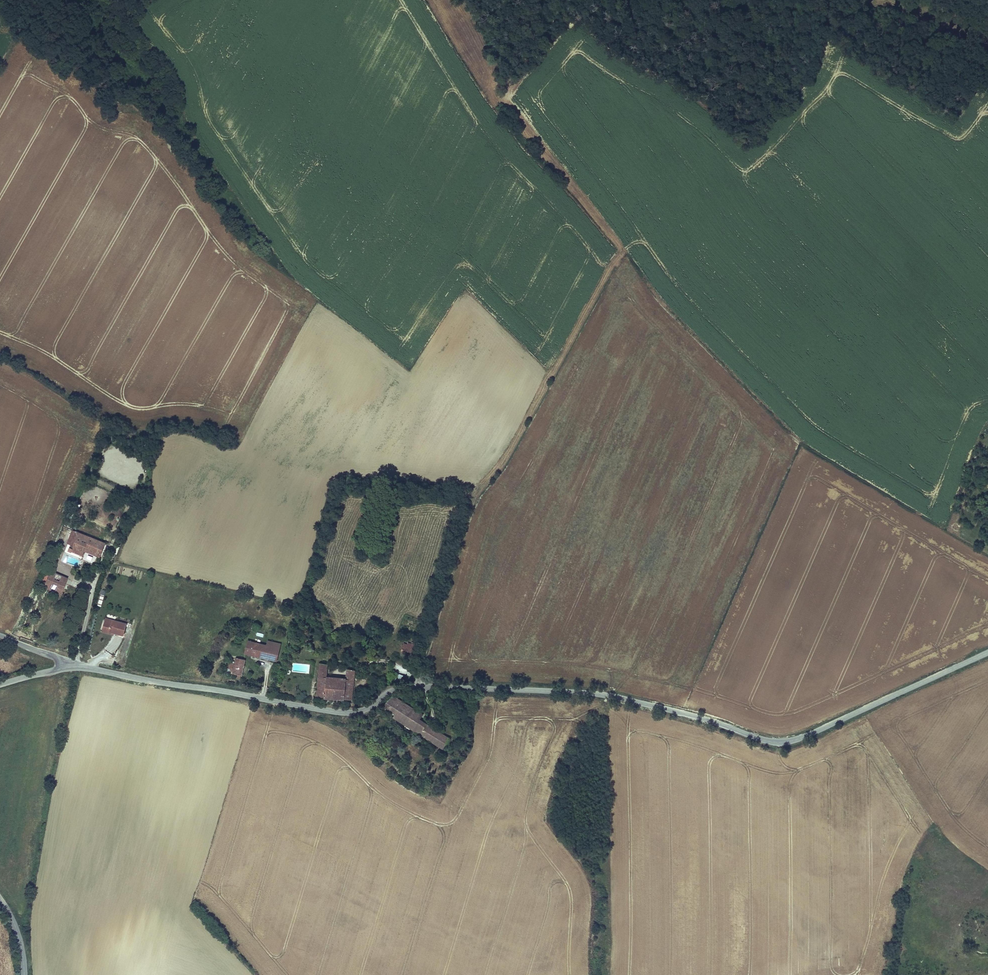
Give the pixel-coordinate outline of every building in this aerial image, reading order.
[(68,542),(71,543),(76,530),(73,529),(68,542)] [(85,556),(87,552),(99,557),(105,542),(76,530),(71,543),(69,549),(85,556)] [(44,585),(62,592),(68,577),(50,570),(44,585)] [(128,622),(107,616),(103,629),(124,635),(128,622)] [(246,653),(278,661),(282,643),(269,640),(268,644),(249,640),(246,653)] [(401,649),(411,652),(414,643),(408,641),(408,644),(403,643),(401,649)] [(240,679),(241,675),(242,667),(244,660),(236,658),(233,676),(231,675),(231,678),(240,679)] [(326,696),(326,697),(354,699),(356,669),(348,668),(348,678),(327,676),(328,663),(321,662),(318,696),(326,696)] [(424,714),(394,695),(386,705),(398,713),(395,717),(445,748),(451,738),(421,718),(424,714)]
